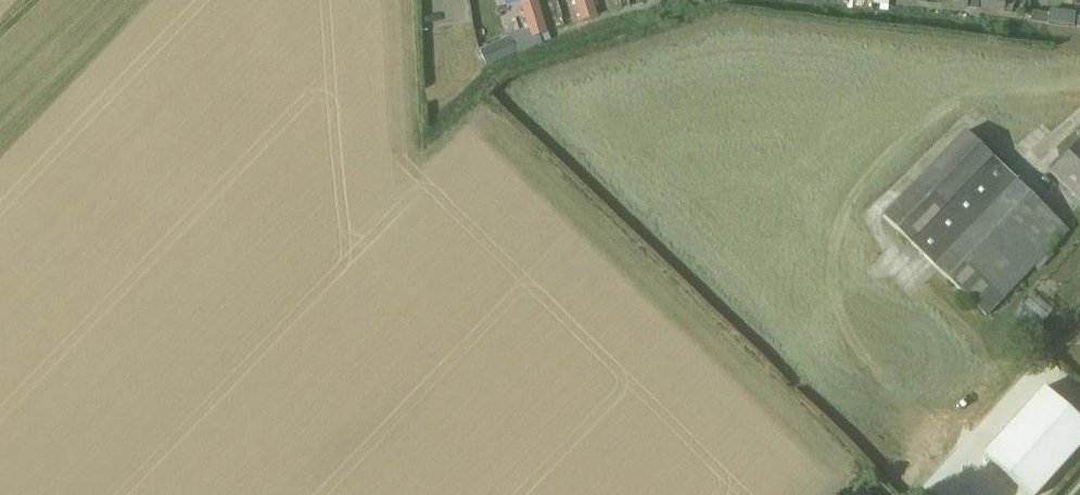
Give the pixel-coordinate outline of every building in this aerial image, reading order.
[(524,21),(541,15),(536,0),(530,0),(519,3),(524,21)] [(591,0),(590,0),(575,5),(580,22),(596,17),(591,0)] [(982,0),(979,0),(978,10),(1003,12),(1004,2),(982,0)] [(1029,22),(1033,22),(1047,24),(1048,13),(1030,11),(1029,22)] [(541,15),(524,21),(530,38),(546,33),(541,15)] [(477,54),(484,68),(513,54),(506,40),(477,54)] [(1068,230),(966,132),(883,217),(986,316),(1068,230)] [(1052,173),(1079,199),(1079,143),(1052,173)] [(1042,389),(981,457),(1023,494),(1038,494),(1079,449),(1079,424),(1042,389)]
